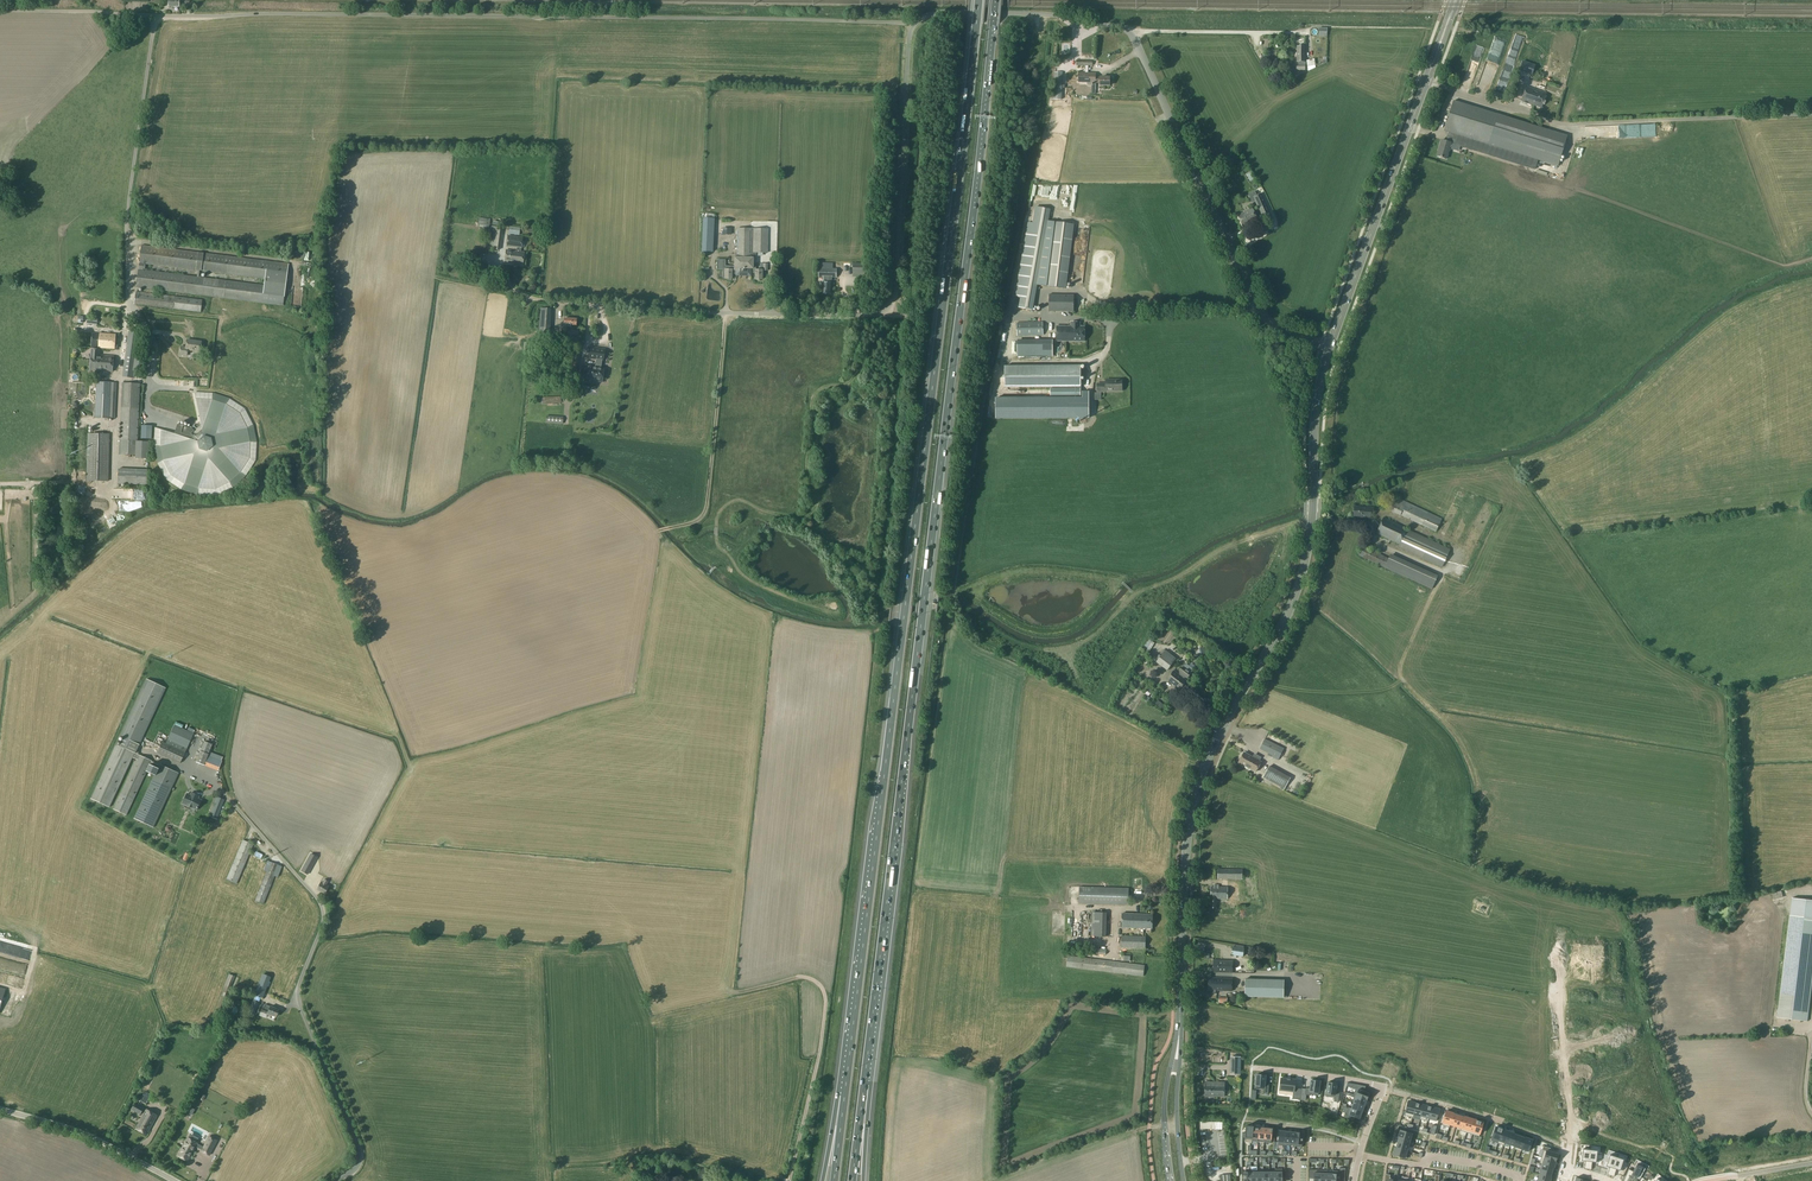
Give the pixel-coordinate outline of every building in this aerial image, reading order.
[(1297,46),(1297,53),(1295,53),(1295,56),(1297,56),(1297,62),(1297,64),(1296,64),(1296,70),(1305,70),(1305,62),(1305,46),(1297,46)] [(1532,65),(1522,62),(1520,68),(1530,71),(1532,65)] [(1088,73),(1088,66),(1085,65),(1085,66),(1085,73),(1079,73),(1079,82),(1087,82),(1089,82),(1089,73),(1088,73)] [(1062,99),(1062,83),(1062,73),(1055,72),(1054,87),(1052,87),(1052,99),(1062,99)] [(1089,73),(1089,82),(1087,82),(1087,85),(1092,85),(1091,94),(1095,94),(1095,90),(1092,90),(1092,85),(1093,85),(1093,82),(1100,83),(1100,85),(1109,86),(1110,77),(1100,77),(1100,78),(1095,77),(1096,73),(1089,73)] [(1526,86),(1522,101),(1541,108),(1546,93),(1526,86)] [(1453,101),(1444,131),(1449,133),(1446,141),(1451,143),(1460,146),(1535,169),(1538,160),(1558,166),(1567,136),(1453,101)] [(1604,127),(1605,139),(1653,137),(1653,125),(1604,127)] [(1441,147),(1438,156),(1446,159),(1449,149),(1458,151),(1460,146),(1451,143),(1446,141),(1442,140),(1440,146),(1441,147)] [(1261,193),(1253,197),(1265,222),(1273,218),(1261,193)] [(1035,207),(1032,224),(1033,224),(1018,308),(1033,310),(1038,285),(1066,289),(1074,224),(1054,222),(1049,220),(1050,209),(1035,207)] [(1252,208),(1238,215),(1243,226),(1257,220),(1252,208)] [(490,219),(479,218),(477,228),(489,229),(490,219)] [(703,218),(701,252),(702,252),(702,254),(707,254),(707,252),(712,252),(714,218),(703,218)] [(490,241),(490,244),(492,245),(492,249),(499,250),(502,232),(502,228),(495,227),(495,228),(492,228),(491,231),(490,241)] [(520,228),(509,227),(508,234),(519,235),(520,228)] [(717,260),(717,269),(723,270),(723,278),(724,278),(724,279),(728,279),(728,280),(731,280),(731,279),(732,279),(732,274),(736,274),(736,276),(751,276),(751,273),(755,273),(755,279),(762,279),(762,271),(768,271),(768,264),(760,263),(760,270),(756,270),(756,267),(753,267),(753,265),(754,265),(754,261),(753,261),(754,258),(756,258),(756,253),(767,253),(768,229),(737,228),(736,257),(734,257),(734,264),(734,266),(725,266),(725,260),(717,260)] [(517,251),(506,250),(505,262),(522,264),(524,252),(520,252),(521,248),(522,238),(508,236),(507,246),(517,248),(517,251)] [(281,306),(286,263),(222,256),(221,266),(190,263),(189,270),(180,269),(181,261),(137,256),(134,284),(139,284),(138,288),(228,298),(229,292),(243,293),(242,302),(281,306)] [(850,272),(850,262),(841,262),(842,273),(850,272)] [(819,268),(819,277),(823,277),(823,293),(831,294),(832,277),(837,277),(837,269),(836,269),(833,269),(833,263),(819,263),(819,268)] [(865,264),(853,264),(853,273),(865,273),(865,264)] [(1049,294),(1049,311),(1074,312),(1074,294),(1049,294)] [(141,308),(156,310),(157,303),(160,304),(159,310),(162,310),(163,303),(152,302),(152,305),(145,304),(142,303),(141,308)] [(549,333),(551,309),(540,308),(538,333),(549,333)] [(564,327),(563,327),(563,329),(563,330),(568,330),(568,328),(567,328),(567,327),(571,327),(571,325),(576,325),(576,319),(564,318),(564,327)] [(1043,322),(1016,323),(1017,336),(1043,335),(1043,322)] [(1071,326),(1057,326),(1057,341),(1085,341),(1085,326),(1079,326),(1079,323),(1071,322),(1071,326)] [(127,346),(122,377),(133,378),(133,374),(133,373),(133,372),(134,371),(136,357),(138,341),(138,335),(139,333),(129,331),(128,332),(126,346),(127,346)] [(93,333),(91,347),(102,347),(114,348),(118,348),(118,343),(114,343),(115,335),(102,334),(97,333),(93,333)] [(567,334),(557,333),(556,341),(566,342),(567,334)] [(187,350),(200,352),(201,341),(187,340),(186,347),(181,347),(180,354),(187,355),(187,350)] [(1053,340),(1017,340),(1017,356),(1024,356),(1033,356),(1053,356),(1053,340)] [(579,359),(581,343),(574,342),(572,358),(579,359)] [(586,365),(584,379),(602,382),(604,368),(601,367),(602,360),(603,361),(605,349),(591,347),(589,358),(596,359),(595,366),(586,365)] [(91,354),(90,370),(112,372),(113,356),(99,355),(99,349),(91,349),(91,354)] [(1081,365),(1004,366),(1004,387),(1050,387),(1080,387),(1081,387),(1081,365)] [(1106,380),(1106,384),(1097,384),(1097,391),(1106,391),(1122,391),(1122,380),(1106,380)] [(95,418),(115,418),(117,383),(111,382),(97,382),(95,418)] [(122,383),(120,441),(138,441),(140,384),(122,383)] [(1080,397),(1080,387),(1050,387),(1050,397),(1080,397)] [(1082,397),(995,398),(996,419),(1089,418),(1089,391),(1082,391),(1082,397)] [(212,400),(196,399),(201,424),(197,428),(194,425),(190,428),(178,424),(174,434),(161,429),(161,446),(164,460),(171,475),(185,484),(198,488),(215,489),(229,482),(240,472),(249,458),(250,442),(247,428),(240,413),(226,404),(212,400)] [(86,480),(107,481),(108,434),(87,434),(86,480)] [(146,470),(118,470),(117,483),(146,483),(146,470)] [(124,491),(124,501),(145,500),(144,490),(124,491)] [(1400,499),(1391,495),(1385,508),(1386,509),(1400,516),(1400,515),(1436,532),(1442,519),(1400,499)] [(1453,513),(1458,503),(1451,500),(1447,510),(1453,513)] [(1354,507),(1353,516),(1358,516),(1358,517),(1370,518),(1371,514),(1373,514),(1374,507),(1365,506),(1365,508),(1354,507)] [(118,516),(124,514),(122,507),(116,509),(118,516)] [(1407,529),(1407,528),(1383,517),(1376,533),(1399,544),(1398,547),(1422,558),(1442,567),(1450,549),(1430,540),(1431,540),(1407,529)] [(1482,527),(1484,519),(1476,517),(1474,525),(1482,527)] [(1389,558),(1379,554),(1380,552),(1375,549),(1374,551),(1363,546),(1359,555),(1384,567),(1389,558)] [(1165,650),(1156,662),(1167,670),(1176,658),(1165,650)] [(1167,680),(1180,689),(1187,680),(1185,679),(1186,678),(1187,679),(1190,674),(1192,671),(1185,666),(1183,669),(1179,674),(1180,675),(1178,677),(1172,673),(1167,680)] [(152,829),(175,774),(157,766),(154,773),(141,768),(140,758),(134,755),(162,689),(142,681),(117,740),(123,743),(125,742),(113,771),(103,767),(99,777),(102,779),(103,789),(93,790),(100,793),(92,793),(90,797),(90,801),(110,809),(109,810),(125,816),(141,777),(148,780),(131,820),(140,823),(140,824),(152,829)] [(159,734),(167,737),(173,716),(164,714),(159,734)] [(146,728),(140,741),(146,744),(151,734),(152,735),(157,725),(152,723),(149,729),(146,728)] [(193,734),(174,725),(165,743),(162,742),(157,753),(180,764),(186,750),(193,734)] [(1265,738),(1259,749),(1272,755),(1271,756),(1278,760),(1278,758),(1283,748),(1265,738)] [(204,740),(196,761),(204,764),(205,764),(206,761),(207,758),(213,743),(204,740)] [(1255,772),(1261,761),(1244,752),(1239,763),(1255,772)] [(1322,761),(1331,760),(1331,752),(1321,752),(1322,761)] [(206,760),(203,769),(215,773),(218,763),(206,760)] [(1279,784),(1286,788),(1291,779),(1284,775),(1282,775),(1283,774),(1269,767),(1264,776),(1279,784)] [(187,793),(182,803),(196,810),(201,800),(197,798),(198,796),(199,796),(191,792),(191,793),(192,793),(191,795),(187,793)] [(216,796),(209,815),(217,818),(225,800),(216,796)] [(237,884),(253,844),(243,840),(226,880),(237,884)] [(305,864),(311,868),(317,857),(311,854),(305,864)] [(271,862),(255,901),(264,904),(279,865),(271,862)] [(1196,869),(1196,882),(1206,882),(1206,879),(1211,879),(1211,868),(1196,869)] [(1242,869),(1218,869),(1218,879),(1242,879),(1242,869)] [(1249,900),(1249,874),(1243,874),(1244,881),(1238,881),(1238,900),(1249,900)] [(329,886),(326,885),(328,881),(324,879),(322,882),(321,882),(317,889),(324,894),(329,886)] [(1210,908),(1217,908),(1217,898),(1227,899),(1227,887),(1218,887),(1218,885),(1214,885),(1214,887),(1211,887),(1210,908)] [(1129,888),(1079,886),(1079,903),(1128,905),(1129,888)] [(1780,891),(1770,893),(1771,900),(1781,897),(1780,891)] [(1811,979),(1811,900),(1792,898),(1790,915),(1778,1017),(1807,1021),(1811,979)] [(1092,912),(1091,936),(1106,936),(1107,912),(1092,912)] [(1152,928),(1152,914),(1122,913),(1122,927),(1152,928)] [(1146,936),(1121,935),(1121,947),(1145,948),(1146,936)] [(1243,956),(1244,948),(1233,946),(1232,955),(1243,956)] [(1145,965),(1068,955),(1066,967),(1143,976),(1145,965)] [(0,982),(1,981),(12,984),(15,973),(15,974),(19,962),(6,958),(5,960),(0,959),(0,982)] [(1213,972),(1232,972),(1233,961),(1213,960),(1213,972)] [(268,985),(271,977),(262,973),(259,982),(268,985)] [(1232,991),(1232,978),(1209,978),(1208,990),(1212,990),(1212,993),(1217,993),(1217,990),(1232,991)] [(1281,999),(1281,980),(1242,979),(1242,998),(1281,999)] [(248,1012),(255,1015),(259,1003),(253,1000),(248,1012)] [(267,1014),(271,1016),(272,1015),(276,1017),(279,1010),(270,1006),(270,1007),(265,1005),(263,1008),(262,1008),(261,1011),(267,1014)] [(1230,1056),(1230,1074),(1240,1074),(1241,1057),(1230,1056)] [(1204,1076),(1219,1076),(1219,1068),(1204,1067),(1204,1076)] [(1256,1074),(1255,1089),(1264,1089),(1264,1093),(1268,1094),(1269,1084),(1265,1083),(1266,1075),(1256,1074)] [(1281,1078),(1279,1090),(1293,1091),(1293,1099),(1300,1100),(1302,1089),(1294,1088),(1295,1080),(1296,1080),(1295,1080),(1281,1078)] [(1302,1089),(1300,1100),(1305,1100),(1306,1095),(1309,1095),(1309,1094),(1318,1095),(1320,1081),(1311,1080),(1310,1088),(1306,1088),(1306,1089),(1302,1088),(1302,1089)] [(1205,1084),(1205,1096),(1210,1096),(1213,1096),(1224,1097),(1225,1085),(1225,1082),(1214,1081),(1214,1084),(1205,1084)] [(1328,1082),(1326,1096),(1334,1098),(1334,1101),(1338,1102),(1340,1092),(1336,1092),(1337,1083),(1328,1082)] [(1347,1083),(1346,1086),(1353,1088),(1355,1089),(1353,1095),(1354,1095),(1355,1095),(1367,1100),(1369,1093),(1362,1090),(1364,1086),(1347,1083)] [(1354,1095),(1352,1102),(1353,1102),(1364,1106),(1367,1100),(1355,1095),(1354,1095)] [(1406,1109),(1404,1115),(1413,1117),(1414,1115),(1413,1114),(1416,1103),(1408,1101),(1407,1105),(1406,1104),(1405,1108),(1406,1109)] [(141,1111),(144,1107),(136,1102),(133,1106),(141,1111)] [(1351,1108),(1362,1112),(1364,1106),(1353,1102),(1351,1108)] [(1416,1103),(1413,1114),(1414,1115),(1420,1116),(1421,1116),(1424,1105),(1416,1103)] [(1420,1116),(1420,1119),(1427,1121),(1428,1118),(1431,1107),(1424,1105),(1421,1116),(1420,1116)] [(195,1110),(187,1106),(185,1111),(192,1116),(195,1110)] [(1345,1113),(1343,1117),(1350,1120),(1352,1116),(1359,1119),(1362,1112),(1351,1108),(1348,1107),(1346,1114),(1345,1113)] [(1431,1107),(1428,1118),(1436,1120),(1437,1117),(1438,1117),(1439,1113),(1438,1113),(1439,1109),(1431,1107)] [(150,1126),(151,1126),(157,1114),(147,1109),(136,1128),(147,1134),(149,1128),(150,1126)] [(1446,1111),(1442,1125),(1449,1127),(1450,1124),(1453,1113),(1446,1111)] [(1450,1124),(1455,1126),(1459,1115),(1453,1113),(1450,1124)] [(1459,1115),(1455,1126),(1461,1128),(1465,1116),(1464,1116),(1464,1117),(1459,1115)] [(1461,1128),(1460,1130),(1460,1131),(1466,1132),(1470,1118),(1465,1116),(1461,1128)] [(1470,1118),(1466,1132),(1472,1134),(1476,1120),(1470,1118)] [(1476,1120),(1472,1134),(1479,1136),(1483,1122),(1476,1120)] [(1246,1125),(1245,1139),(1252,1139),(1253,1126),(1254,1126),(1253,1126),(1246,1125)] [(1492,1138),(1491,1140),(1497,1143),(1498,1140),(1499,1140),(1503,1129),(1496,1127),(1492,1138)] [(1264,1139),(1264,1142),(1271,1143),(1272,1128),(1265,1128),(1264,1139)] [(1498,1140),(1497,1143),(1504,1145),(1505,1142),(1504,1142),(1508,1131),(1503,1129),(1499,1140),(1498,1140)] [(1279,1130),(1278,1145),(1285,1145),(1286,1131),(1279,1130)] [(1400,1130),(1398,1137),(1399,1137),(1410,1140),(1412,1133),(1400,1130)] [(1508,1131),(1504,1142),(1505,1142),(1510,1144),(1514,1133),(1508,1131)] [(1295,1145),(1294,1146),(1295,1146),(1302,1147),(1303,1132),(1296,1132),(1295,1145)] [(1514,1133),(1510,1144),(1515,1146),(1516,1146),(1520,1136),(1514,1134),(1514,1133)] [(210,1154),(217,1139),(209,1135),(204,1146),(202,1149),(202,1150),(210,1154)] [(188,1136),(178,1155),(188,1160),(196,1146),(202,1149),(204,1146),(197,1142),(198,1142),(188,1136)] [(1515,1146),(1514,1149),(1515,1149),(1520,1151),(1521,1151),(1522,1149),(1521,1149),(1525,1137),(1525,1138),(1520,1136),(1516,1146),(1515,1146)] [(1399,1137),(1397,1142),(1408,1145),(1410,1140),(1399,1137)] [(1525,1137),(1521,1149),(1522,1149),(1528,1151),(1532,1140),(1525,1137)] [(1396,1147),(1407,1151),(1408,1151),(1410,1146),(1408,1145),(1397,1142),(1396,1147)] [(1543,1150),(1541,1157),(1555,1161),(1558,1154),(1549,1152),(1550,1148),(1543,1146),(1542,1150),(1543,1150)] [(1395,1148),(1393,1154),(1405,1158),(1406,1158),(1408,1151),(1407,1151),(1396,1147),(1395,1147),(1395,1148)] [(1580,1156),(1580,1160),(1581,1160),(1584,1161),(1585,1161),(1585,1166),(1588,1166),(1590,1150),(1583,1149),(1582,1156),(1580,1156)] [(1590,1150),(1588,1166),(1591,1167),(1592,1162),(1597,1163),(1598,1158),(1597,1158),(1597,1151),(1590,1150)] [(1606,1161),(1604,1165),(1606,1166),(1609,1167),(1608,1172),(1611,1173),(1617,1157),(1609,1155),(1607,1162),(1606,1161)] [(1540,1163),(1539,1163),(1541,1164),(1541,1163),(1546,1165),(1553,1167),(1554,1167),(1555,1161),(1541,1157),(1540,1163)] [(1617,1157),(1611,1173),(1615,1174),(1616,1169),(1620,1171),(1621,1171),(1623,1167),(1621,1166),(1624,1159),(1617,1157)] [(1541,1164),(1539,1169),(1541,1169),(1552,1172),(1553,1167),(1546,1165),(1541,1163),(1541,1164)] [(1628,1169),(1626,1176),(1630,1178),(1633,1180),(1634,1176),(1638,1178),(1639,1179),(1645,1169),(1637,1164),(1633,1171),(1628,1169)] [(1332,1180),(1340,1180),(1340,1177),(1345,1177),(1345,1168),(1340,1167),(1340,1171),(1333,1171),(1333,1172),(1332,1180)] [(1308,1178),(1313,1178),(1313,1180),(1320,1180),(1321,1170),(1314,1169),(1309,1169),(1308,1178)] [(1541,1169),(1539,1174),(1543,1175),(1550,1177),(1552,1172),(1541,1169)]
